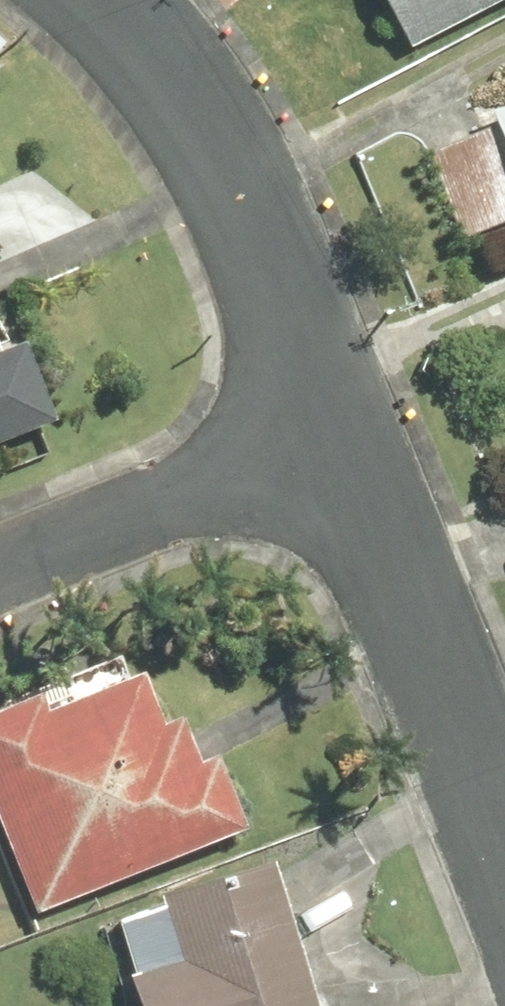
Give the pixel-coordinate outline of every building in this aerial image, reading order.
[(496,0),(388,0),(410,43),(496,0)] [(489,107),(497,125),(424,154),(459,240),(504,221),(504,100),(489,107)] [(54,424),(21,340),(0,348),(0,445),(54,424)] [(0,705),(0,824),(34,911),(247,827),(217,751),(199,758),(181,713),(163,720),(143,669),(49,706),(42,688),(0,705)] [(128,973),(138,1005),(320,1005),(274,857),(158,892),(178,958),(128,973)]
